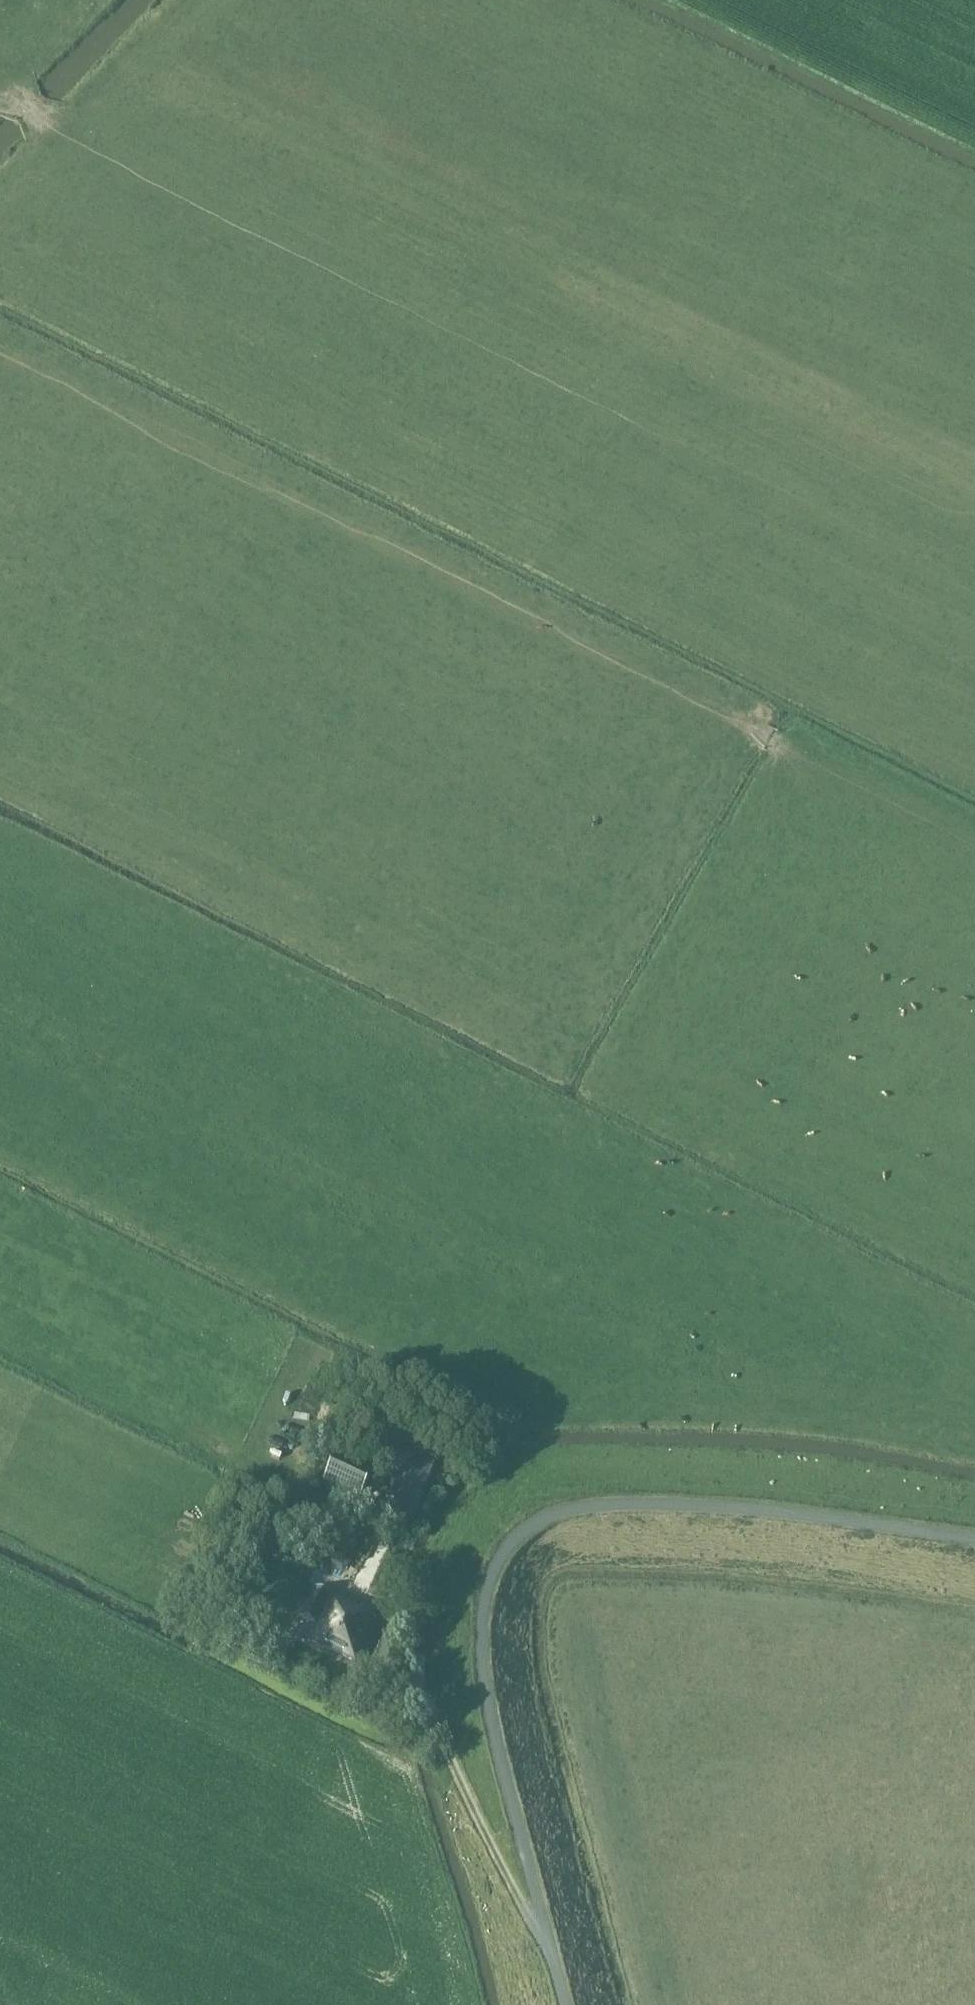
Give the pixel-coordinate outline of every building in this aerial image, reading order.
[(336,1455),(324,1481),(360,1498),(372,1472),(336,1455)] [(300,1616),(310,1622),(315,1624),(307,1640),(354,1662),(375,1619),(360,1612),(361,1608),(330,1594),(313,1587),(300,1616)]
